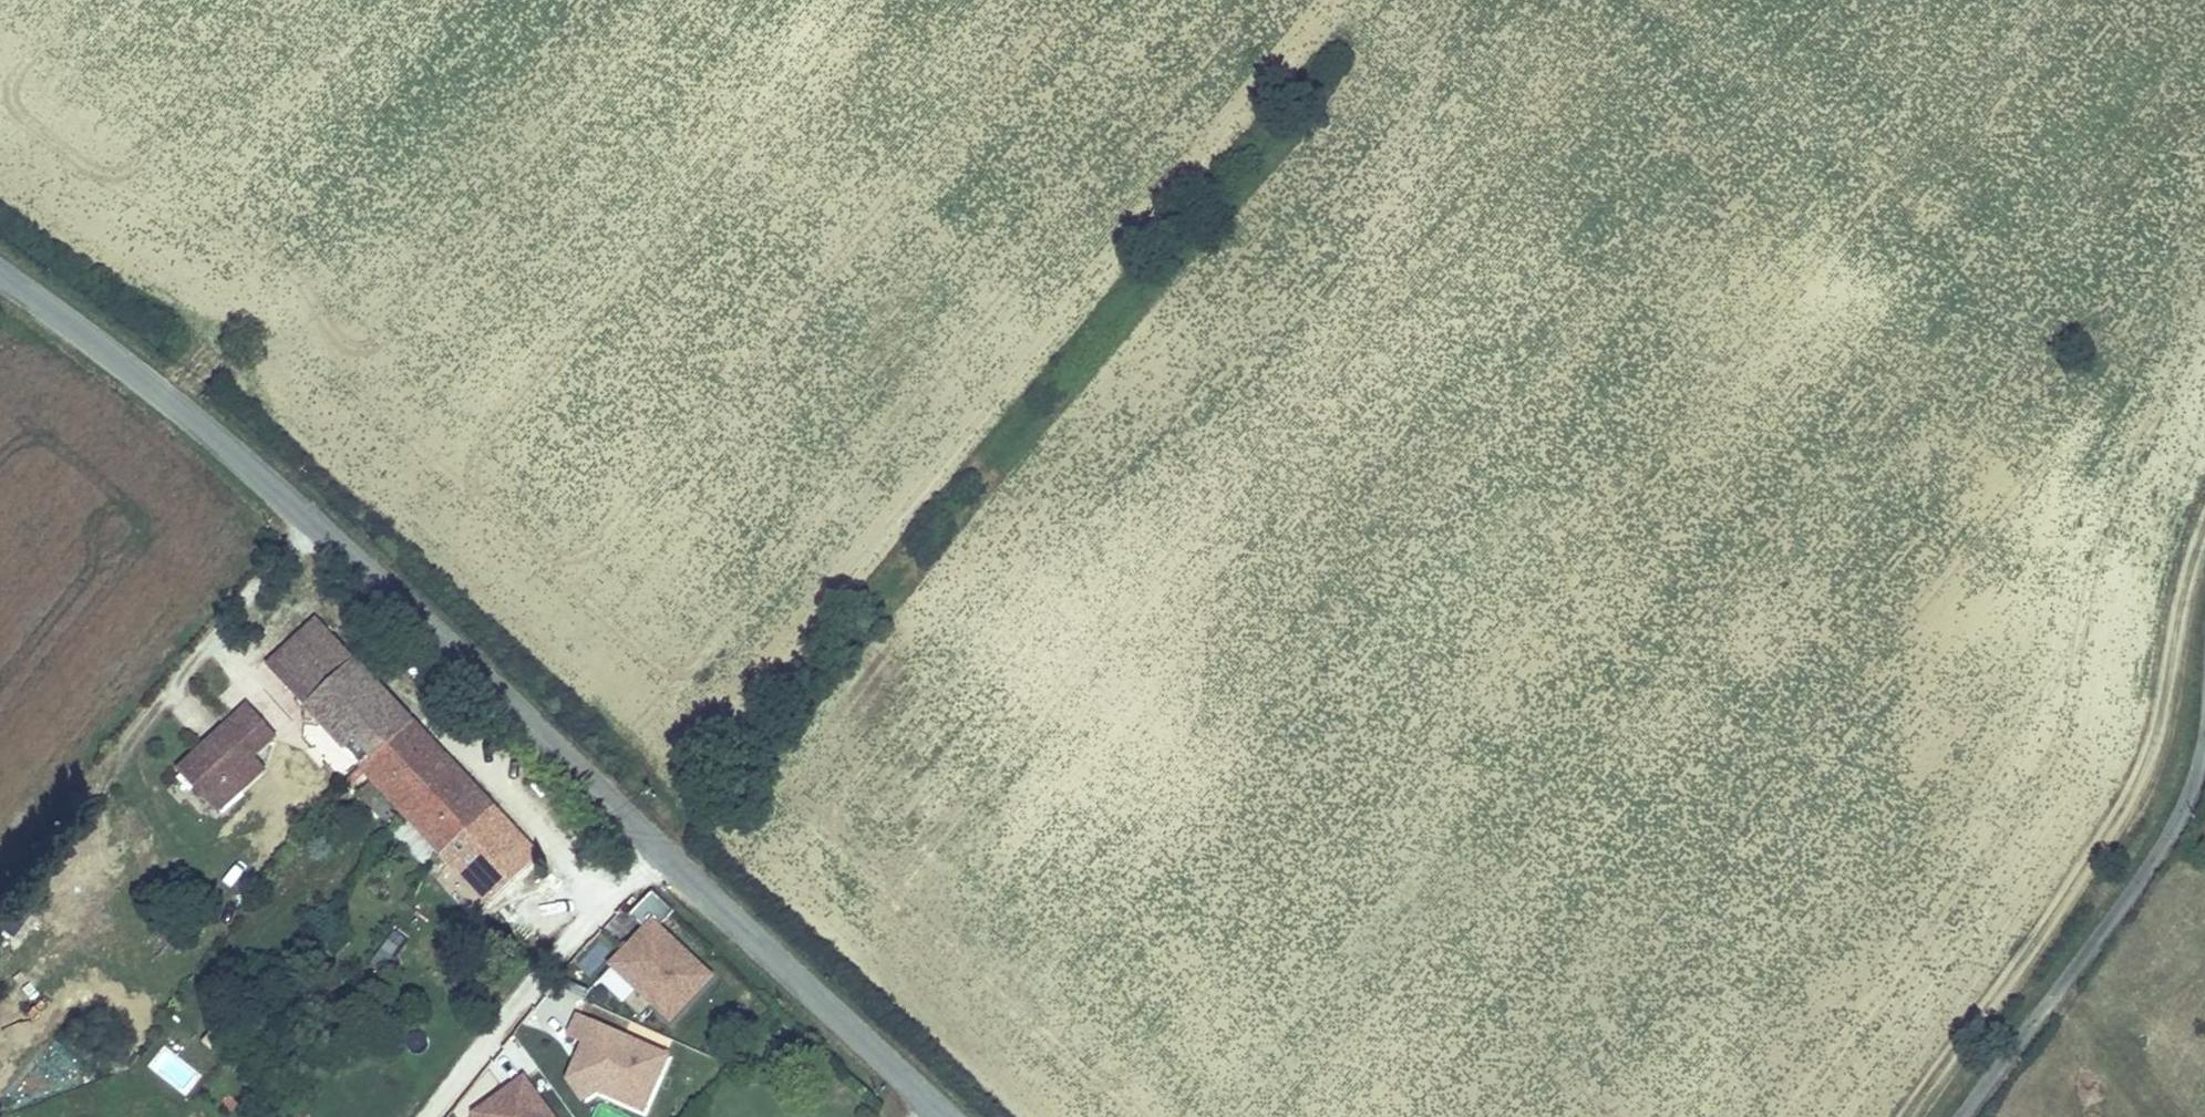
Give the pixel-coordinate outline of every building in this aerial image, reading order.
[(266,665),(305,707),(357,659),(315,618),(266,665)] [(302,709),(488,906),(540,856),(357,659),(305,707),(302,709)] [(246,704),(176,772),(220,818),(290,750),(246,704)] [(30,905),(15,924),(22,928),(37,910),(30,905)] [(397,965),(405,936),(386,930),(378,959),(397,965)] [(719,988),(663,932),(615,987),(651,1023),(660,1013),(678,1030),(719,988)] [(679,1054),(596,1019),(589,1038),(605,1045),(592,1080),(657,1109),(679,1054)] [(472,1116),(552,1116),(524,1080),(472,1116)]
